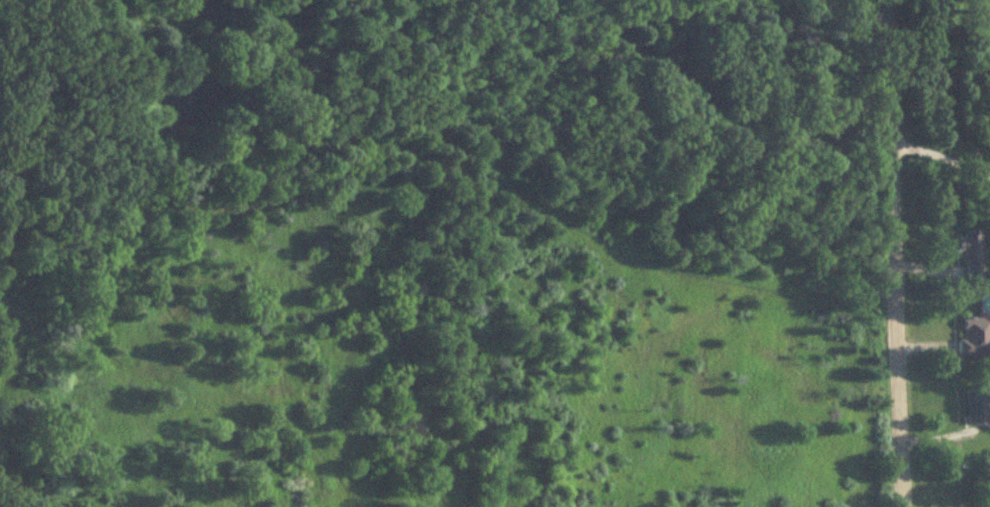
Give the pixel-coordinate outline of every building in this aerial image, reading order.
[(961,320),(961,357),(989,357),(989,320),(961,320)] [(967,427),(989,427),(989,396),(967,396),(967,427)]
